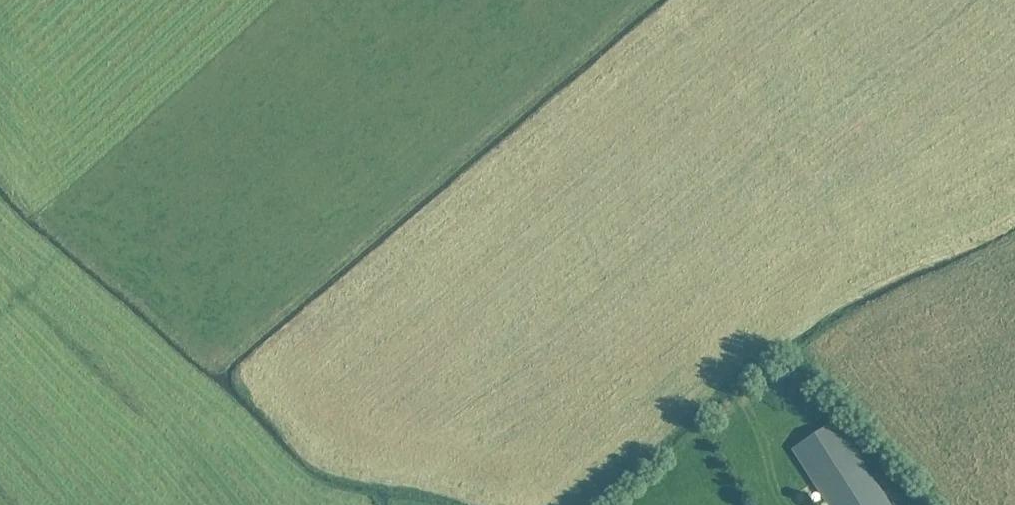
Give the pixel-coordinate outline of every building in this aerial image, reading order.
[(822,495),(828,504),(890,504),(865,467),(866,467),(837,421),(792,449),(821,495),(822,495)]
